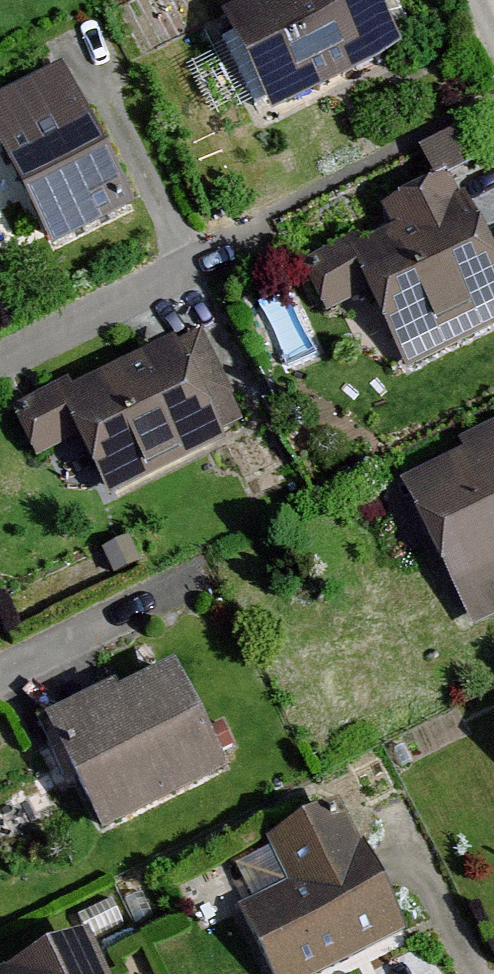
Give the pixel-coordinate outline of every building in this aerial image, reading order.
[(204,25),(253,125),(385,60),(355,0),(255,0),(204,25)] [(122,220),(45,69),(0,92),(0,194),(36,263),(122,220)] [(355,303),(385,367),(493,315),(493,285),(458,210),(443,218),(430,187),(364,215),(378,248),(337,268),(338,269),(301,286),(316,321),(355,303)] [(95,511),(218,450),(203,421),(227,409),(188,331),(40,404),(44,411),(6,430),(25,469),(64,450),(95,511)] [(445,449),(451,461),(379,494),(446,640),(493,618),(493,426),(445,449)] [(80,841),(212,779),(158,666),(26,729),(80,841)] [(484,726),(493,745),(493,721),(484,726)] [(256,853),(218,873),(234,904),(219,912),(252,973),(327,973),(392,939),(323,809),(252,846),(256,853)] [(64,943),(5,973),(81,973),(64,943)]
